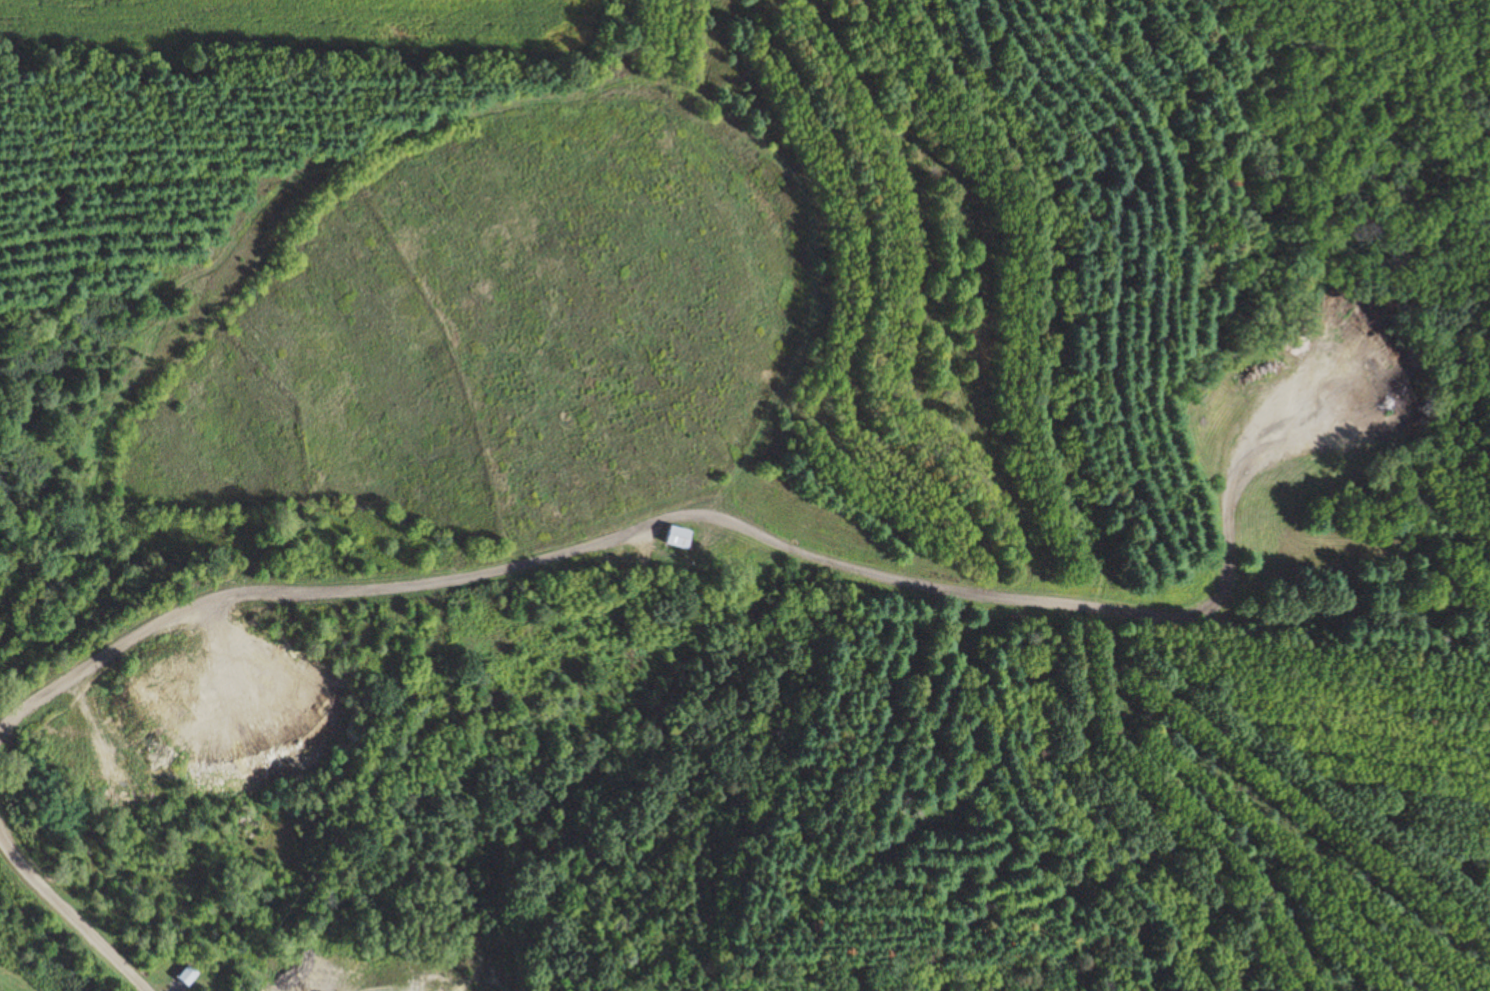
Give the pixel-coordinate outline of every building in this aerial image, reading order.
[(667,544),(690,551),(696,532),(673,525),(667,544)] [(201,971),(189,964),(179,980),(191,987),(201,971)]
